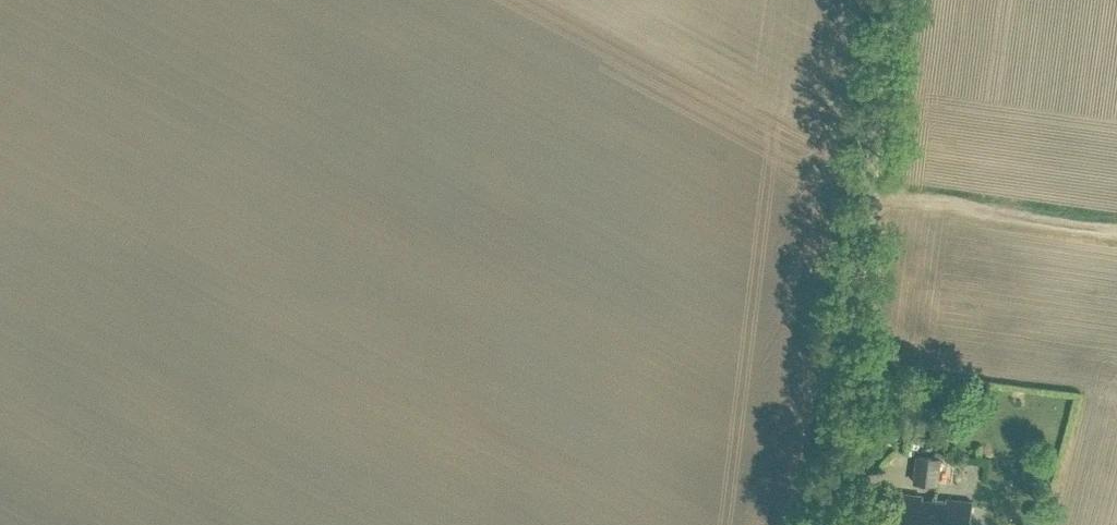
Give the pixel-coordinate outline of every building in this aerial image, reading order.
[(916,453),(912,481),(939,484),(942,457),(916,453)] [(887,524),(967,524),(970,502),(891,492),(887,524)]
